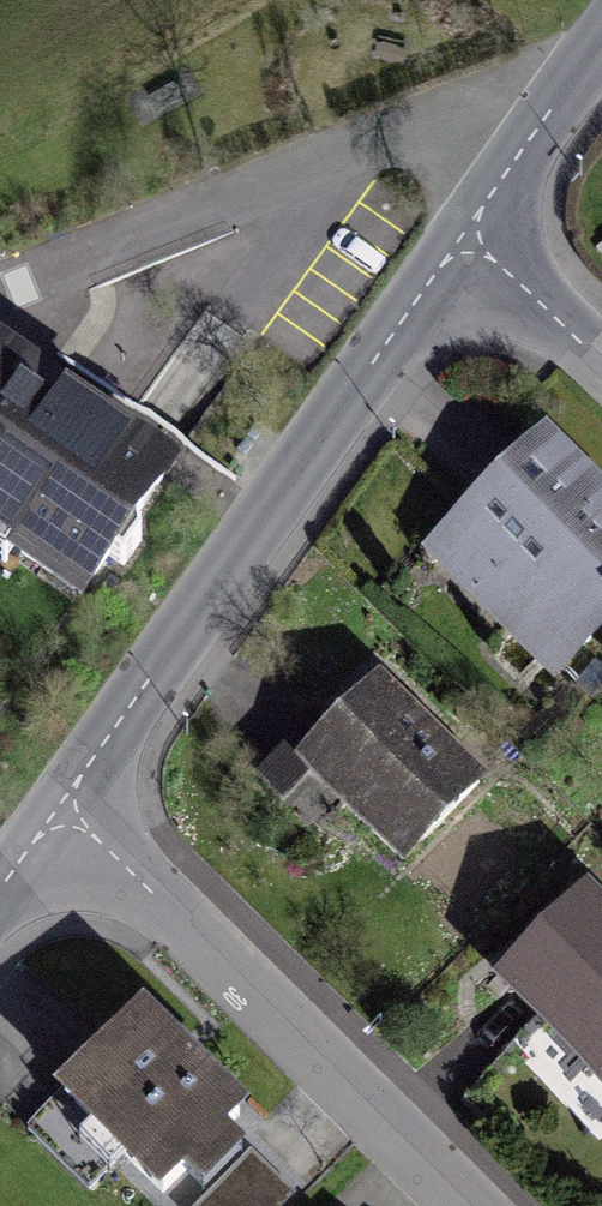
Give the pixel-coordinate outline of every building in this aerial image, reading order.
[(168,489),(0,373),(0,562),(79,616),(168,489)] [(545,465),(497,515),(442,574),(547,672),(601,613),(601,519),(545,465)] [(377,696),(300,775),(404,876),(481,797),(428,746),(377,696)] [(588,906),(505,991),(601,1085),(601,920),(588,906)] [(143,1020),(56,1102),(155,1205),(158,1205),(184,1181),(199,1197),(237,1162),(214,1138),(236,1118),(178,1057),(143,1020)]
